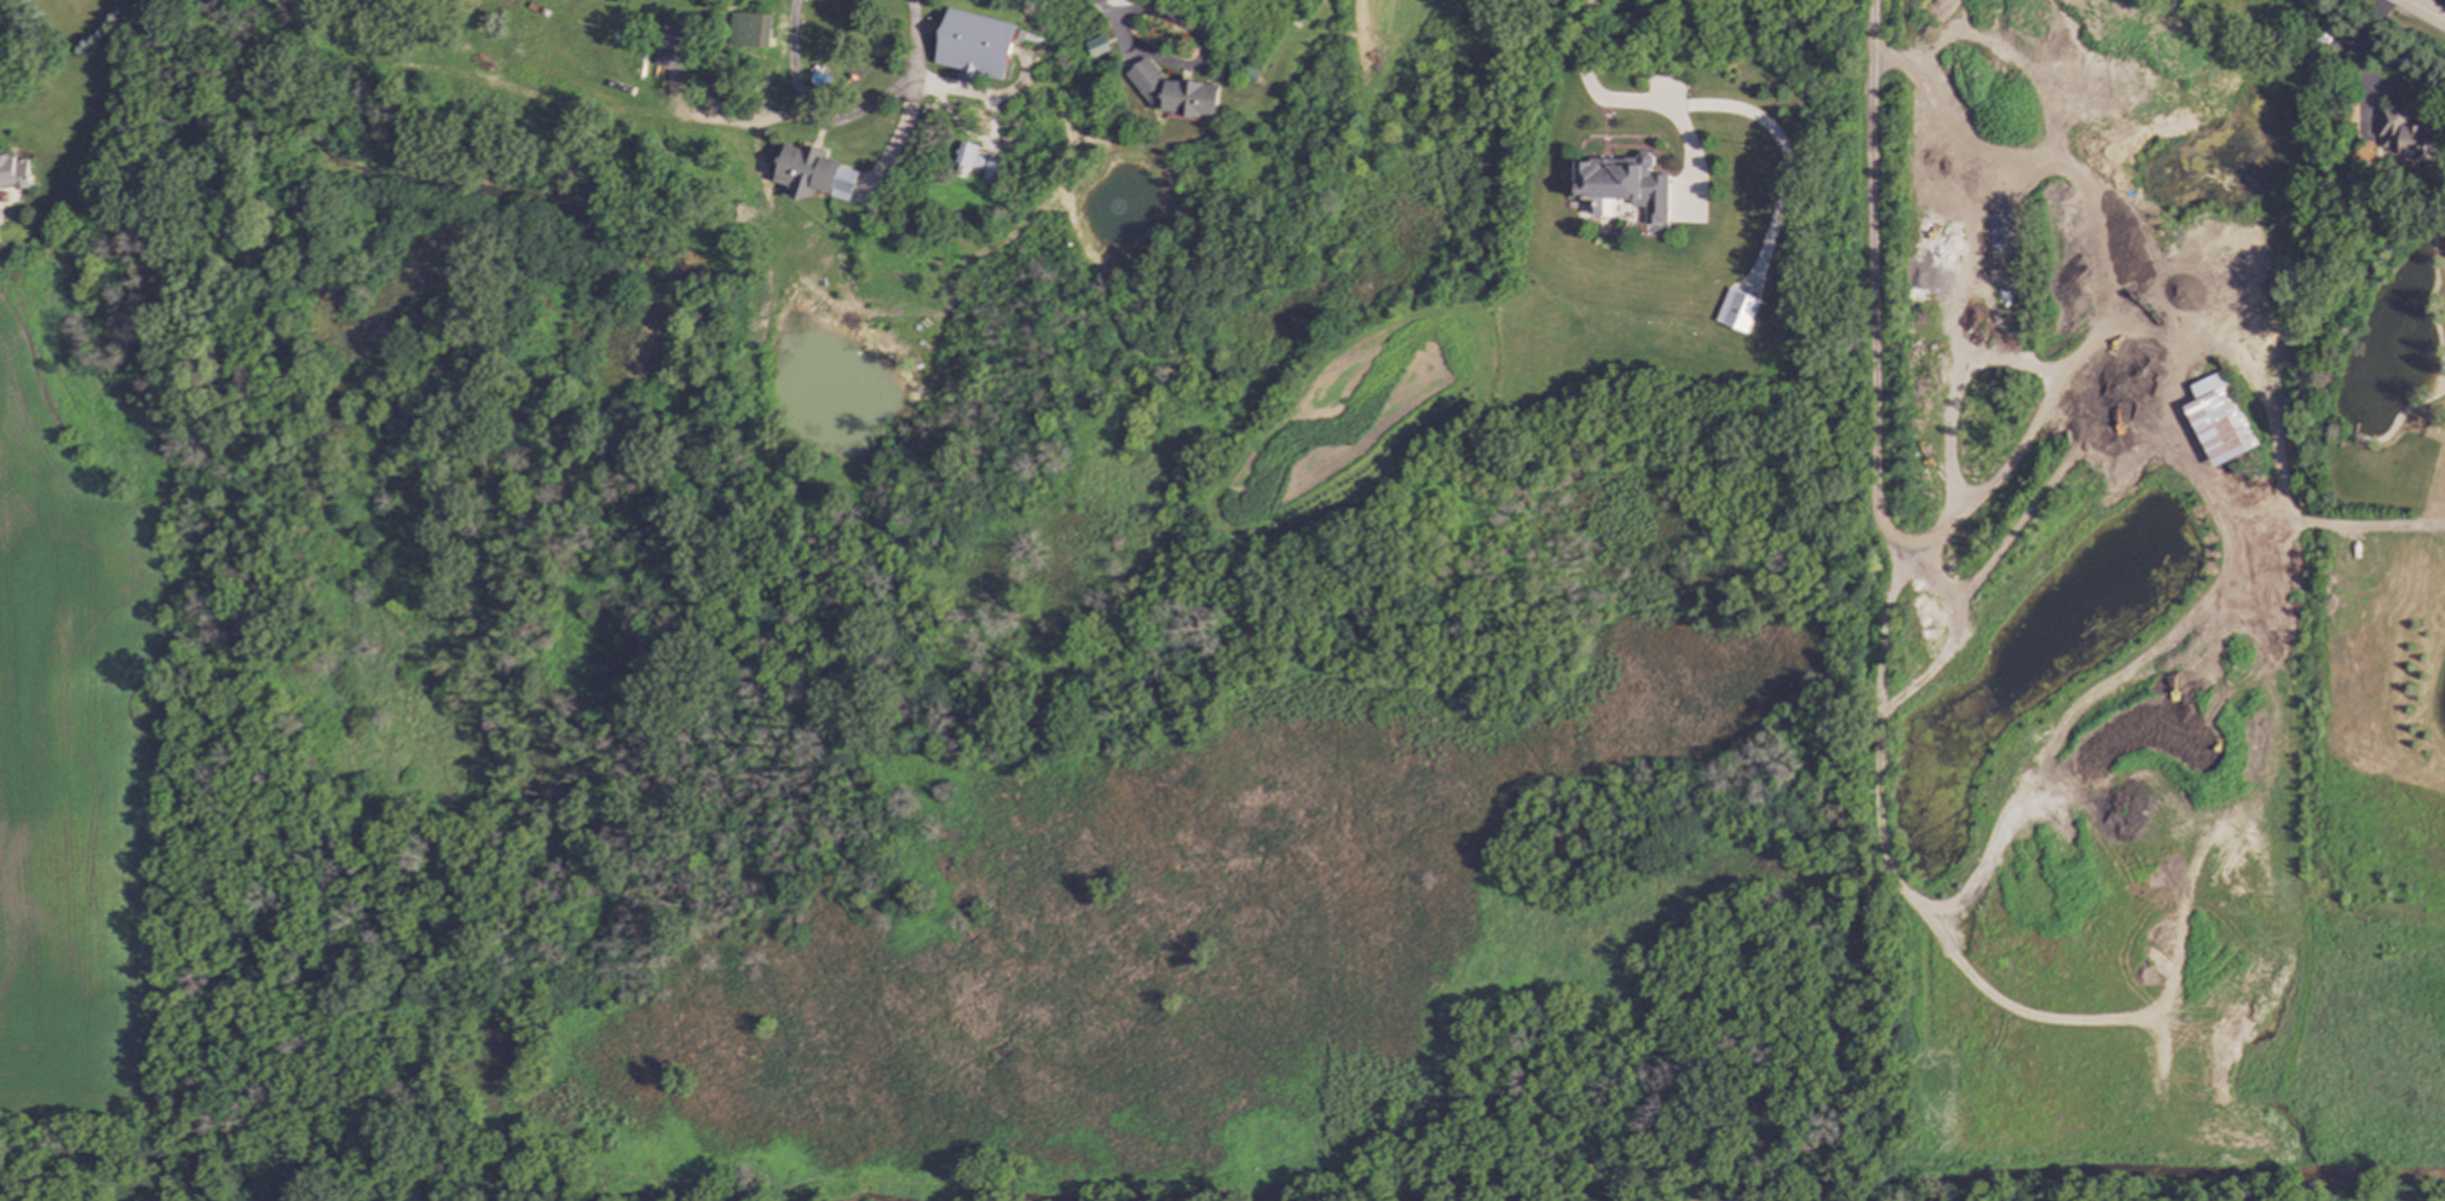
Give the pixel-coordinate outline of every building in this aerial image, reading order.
[(975,76),(1003,81),(1015,23),(944,8),(934,64),(957,69),(956,79),(974,83),(975,76)] [(769,48),(771,15),(728,12),(727,46),(769,48)] [(655,65),(682,71),(692,28),(663,22),(655,65)] [(1089,58),(1108,51),(1102,35),(1083,42),(1089,58)] [(1124,74),(1153,109),(1177,111),(1182,116),(1199,117),(1203,114),(1216,115),(1218,83),(1165,80),(1144,57),(1124,74)] [(2437,155),(2438,126),(2404,125),(2405,108),(2378,106),(2377,137),(2382,137),(2382,152),(2437,155)] [(993,183),(999,160),(975,155),(976,145),(959,140),(952,172),(967,175),(968,167),(982,171),(980,180),(993,183)] [(849,201),(859,169),(824,160),(826,151),(800,143),(798,149),(784,144),(773,181),(788,186),(785,194),(811,201),(813,191),(849,201)] [(16,186),(16,190),(30,189),(27,158),(13,160),(12,149),(0,151),(0,160),(0,188),(16,186)] [(1666,224),(1667,174),(1650,174),(1651,158),(1575,157),(1574,198),(1592,198),(1591,216),(1613,216),(1613,198),(1630,198),(1630,206),(1644,207),(1643,224),(1666,224)] [(1758,300),(1726,288),(1713,321),(1746,333),(1758,300)] [(2254,448),(2221,370),(2187,385),(2193,400),(2182,405),(2208,467),(2254,448)]
